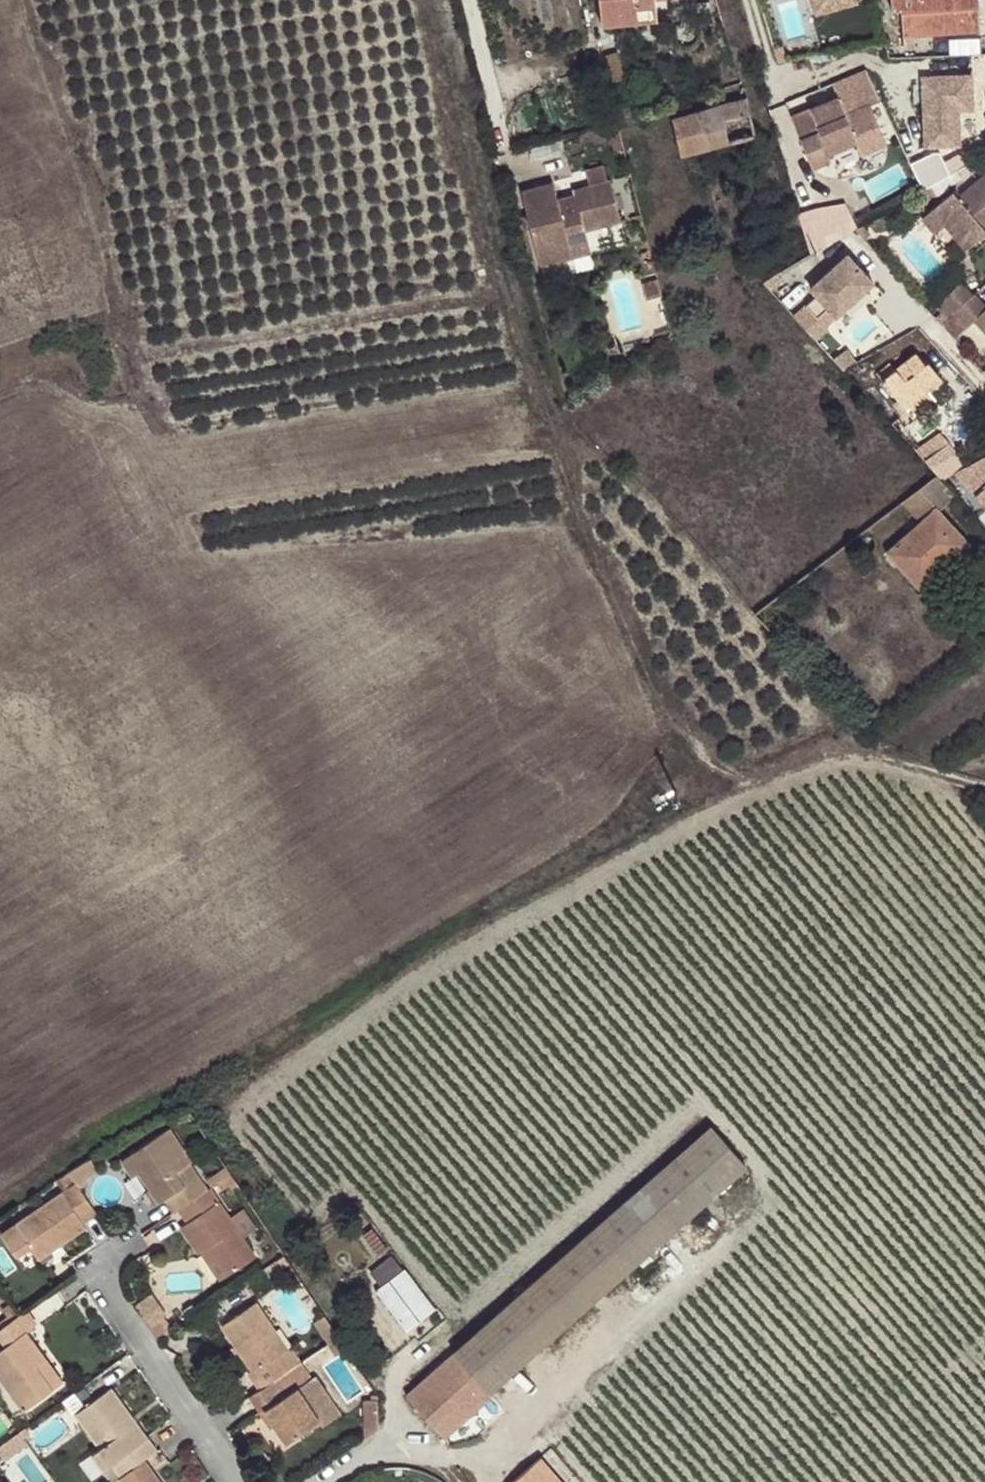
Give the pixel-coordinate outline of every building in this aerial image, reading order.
[(601,26),(656,20),(655,0),(599,0),(601,26)] [(817,10),(852,1),(852,0),(814,0),(817,10)] [(902,30),(956,27),(957,33),(980,31),(978,0),(891,0),(891,11),(900,10),(902,30)] [(956,27),(902,30),(902,36),(957,33),(956,27)] [(982,51),(981,33),(951,35),(952,53),(982,51)] [(971,76),(925,75),(924,142),(960,142),(960,108),(971,108),(971,76)] [(745,98),(671,119),(681,156),(755,136),(745,98)] [(809,110),(812,115),(839,103),(837,98),(809,110)] [(839,103),(812,115),(818,131),(799,138),(812,169),(831,161),(828,154),(841,148),(856,142),(853,134),(869,128),(860,107),(844,114),(839,103)] [(828,154),(831,161),(844,155),(841,148),(828,154)] [(925,187),(951,174),(939,149),(913,162),(925,187)] [(958,197),(954,191),(922,217),(935,232),(945,224),(959,240),(970,231),(974,236),(983,229),(984,231),(984,175),(958,197)] [(584,231),(620,222),(610,180),(572,190),(573,195),(574,200),(564,203),(563,198),(557,199),(552,183),(520,191),(526,215),(529,228),(539,266),(572,258),(568,242),(586,237),(584,231)] [(815,193),(802,198),(810,221),(824,217),(815,193)] [(574,200),(573,195),(563,198),(564,203),(574,200)] [(523,230),(529,228),(526,215),(520,217),(523,230)] [(984,234),(984,231),(983,229),(974,236),(970,231),(959,240),(966,249),(984,234)] [(590,253),(586,237),(568,242),(572,258),(590,253)] [(795,317),(816,341),(829,329),(819,318),(830,309),(838,317),(875,284),(849,255),(812,289),(818,296),(795,317)] [(966,327),(974,319),(984,331),(984,304),(974,293),(953,312),(966,327)] [(819,318),(827,326),(838,317),(830,309),(819,318)] [(942,322),(955,337),(966,327),(953,312),(942,322)] [(894,369),(882,380),(904,407),(926,389),(929,392),(942,381),(927,362),(924,364),(915,352),(894,369)] [(876,373),(882,380),(894,369),(888,362),(876,373)] [(926,389),(904,407),(912,418),(935,399),(929,392),(926,389)] [(940,432),(914,450),(923,461),(948,443),(940,432)] [(923,461),(936,475),(939,480),(958,473),(966,465),(948,443),(923,461)] [(958,473),(965,485),(984,506),(984,456),(966,465),(958,473)] [(936,475),(902,501),(919,521),(886,551),(913,581),(934,561),(940,568),(968,542),(938,509),(954,495),(939,480),(936,475)] [(934,561),(913,581),(919,586),(940,568),(934,561)] [(165,1200),(174,1214),(178,1210),(208,1190),(199,1177),(187,1186),(177,1172),(190,1164),(194,1162),(171,1129),(121,1162),(133,1178),(140,1174),(159,1204),(165,1200)] [(713,1132),(408,1396),(450,1444),(506,1396),(497,1386),(745,1168),(713,1132)] [(199,1177),(190,1164),(177,1172),(187,1186),(199,1177)] [(217,1184),(227,1178),(223,1170),(209,1179),(213,1187),(217,1184)] [(99,1216),(69,1173),(57,1180),(66,1192),(16,1224),(30,1245),(40,1261),(88,1229),(85,1224),(99,1216)] [(154,1207),(159,1204),(140,1174),(133,1178),(130,1179),(141,1197),(146,1194),(154,1207)] [(237,1182),(232,1174),(227,1178),(217,1184),(221,1192),(237,1182)] [(208,1190),(178,1210),(187,1223),(180,1228),(198,1254),(200,1253),(209,1247),(228,1276),(257,1257),(211,1188),(208,1190)] [(30,1245),(16,1224),(8,1229),(23,1251),(30,1245)] [(209,1247),(200,1253),(220,1281),(228,1276),(209,1247)] [(404,1271),(376,1292),(400,1322),(427,1301),(404,1271)] [(278,1331),(259,1301),(223,1326),(253,1371),(249,1374),(261,1391),(301,1363),(291,1346),(289,1348),(280,1353),(269,1337),(278,1331)] [(20,1316),(0,1331),(0,1339),(6,1347),(2,1350),(0,1351),(0,1378),(23,1412),(54,1390),(38,1367),(48,1360),(29,1333),(37,1327),(26,1312),(20,1316)] [(340,1337),(326,1316),(316,1322),(330,1344),(340,1337)] [(170,1319),(152,1332),(158,1341),(177,1329),(170,1319)] [(289,1348),(278,1331),(269,1337),(280,1353),(289,1348)] [(330,1344),(328,1345),(340,1362),(351,1354),(340,1337),(330,1344)] [(64,1382),(48,1360),(38,1367),(54,1390),(64,1382)] [(301,1363),(261,1391),(250,1399),(259,1413),(263,1411),(286,1445),(321,1421),(300,1390),(313,1381),(301,1363)] [(338,1411),(316,1379),(313,1381),(300,1390),(321,1421),(320,1422),(321,1422),(338,1411)] [(145,1461),(160,1451),(113,1388),(75,1415),(99,1449),(111,1465),(121,1479),(145,1461)] [(379,1425),(378,1402),(363,1401),(364,1425),(379,1425)] [(111,1465),(99,1449),(91,1455),(103,1472),(111,1465)] [(513,1481),(560,1481),(540,1459),(513,1481)] [(120,1480),(122,1481),(160,1481),(145,1461),(121,1479),(120,1480)]
